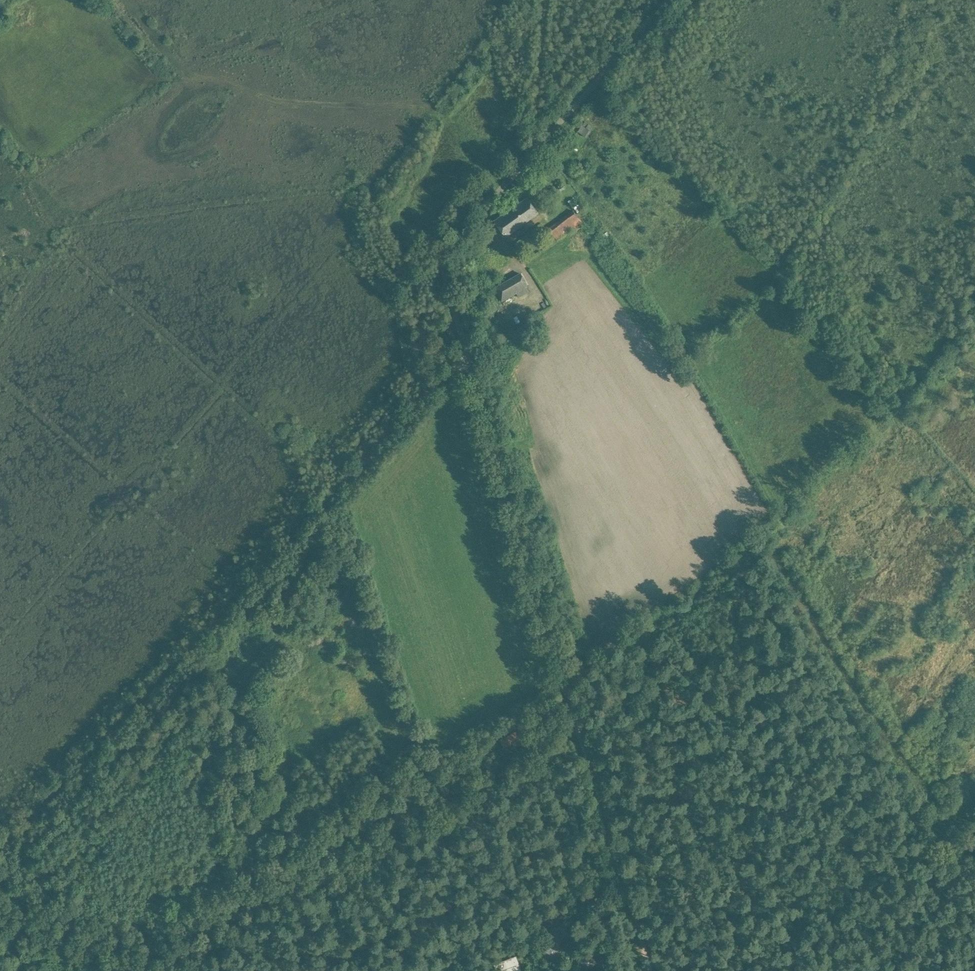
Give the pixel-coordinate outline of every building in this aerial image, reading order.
[(581,125),(577,132),(587,138),(591,131),(589,130),(582,125),(581,125)] [(559,187),(553,191),(556,195),(565,188),(562,185),(559,187)] [(538,213),(527,197),(494,221),(505,237),(538,213)] [(573,209),(550,225),(556,233),(579,217),(573,209)] [(527,287),(520,273),(495,287),(502,301),(527,287)] [(527,414),(531,428),(542,426),(538,411),(527,414)] [(515,732),(501,739),(505,747),(519,739),(515,732)] [(562,937),(551,933),(542,953),(553,958),(562,937)] [(541,936),(534,939),(536,945),(544,942),(541,936)] [(517,947),(520,957),(527,955),(524,945),(517,947)] [(584,965),(588,970),(604,957),(599,952),(584,965)] [(494,964),(497,970),(517,970),(521,970),(515,956),(494,964)]
